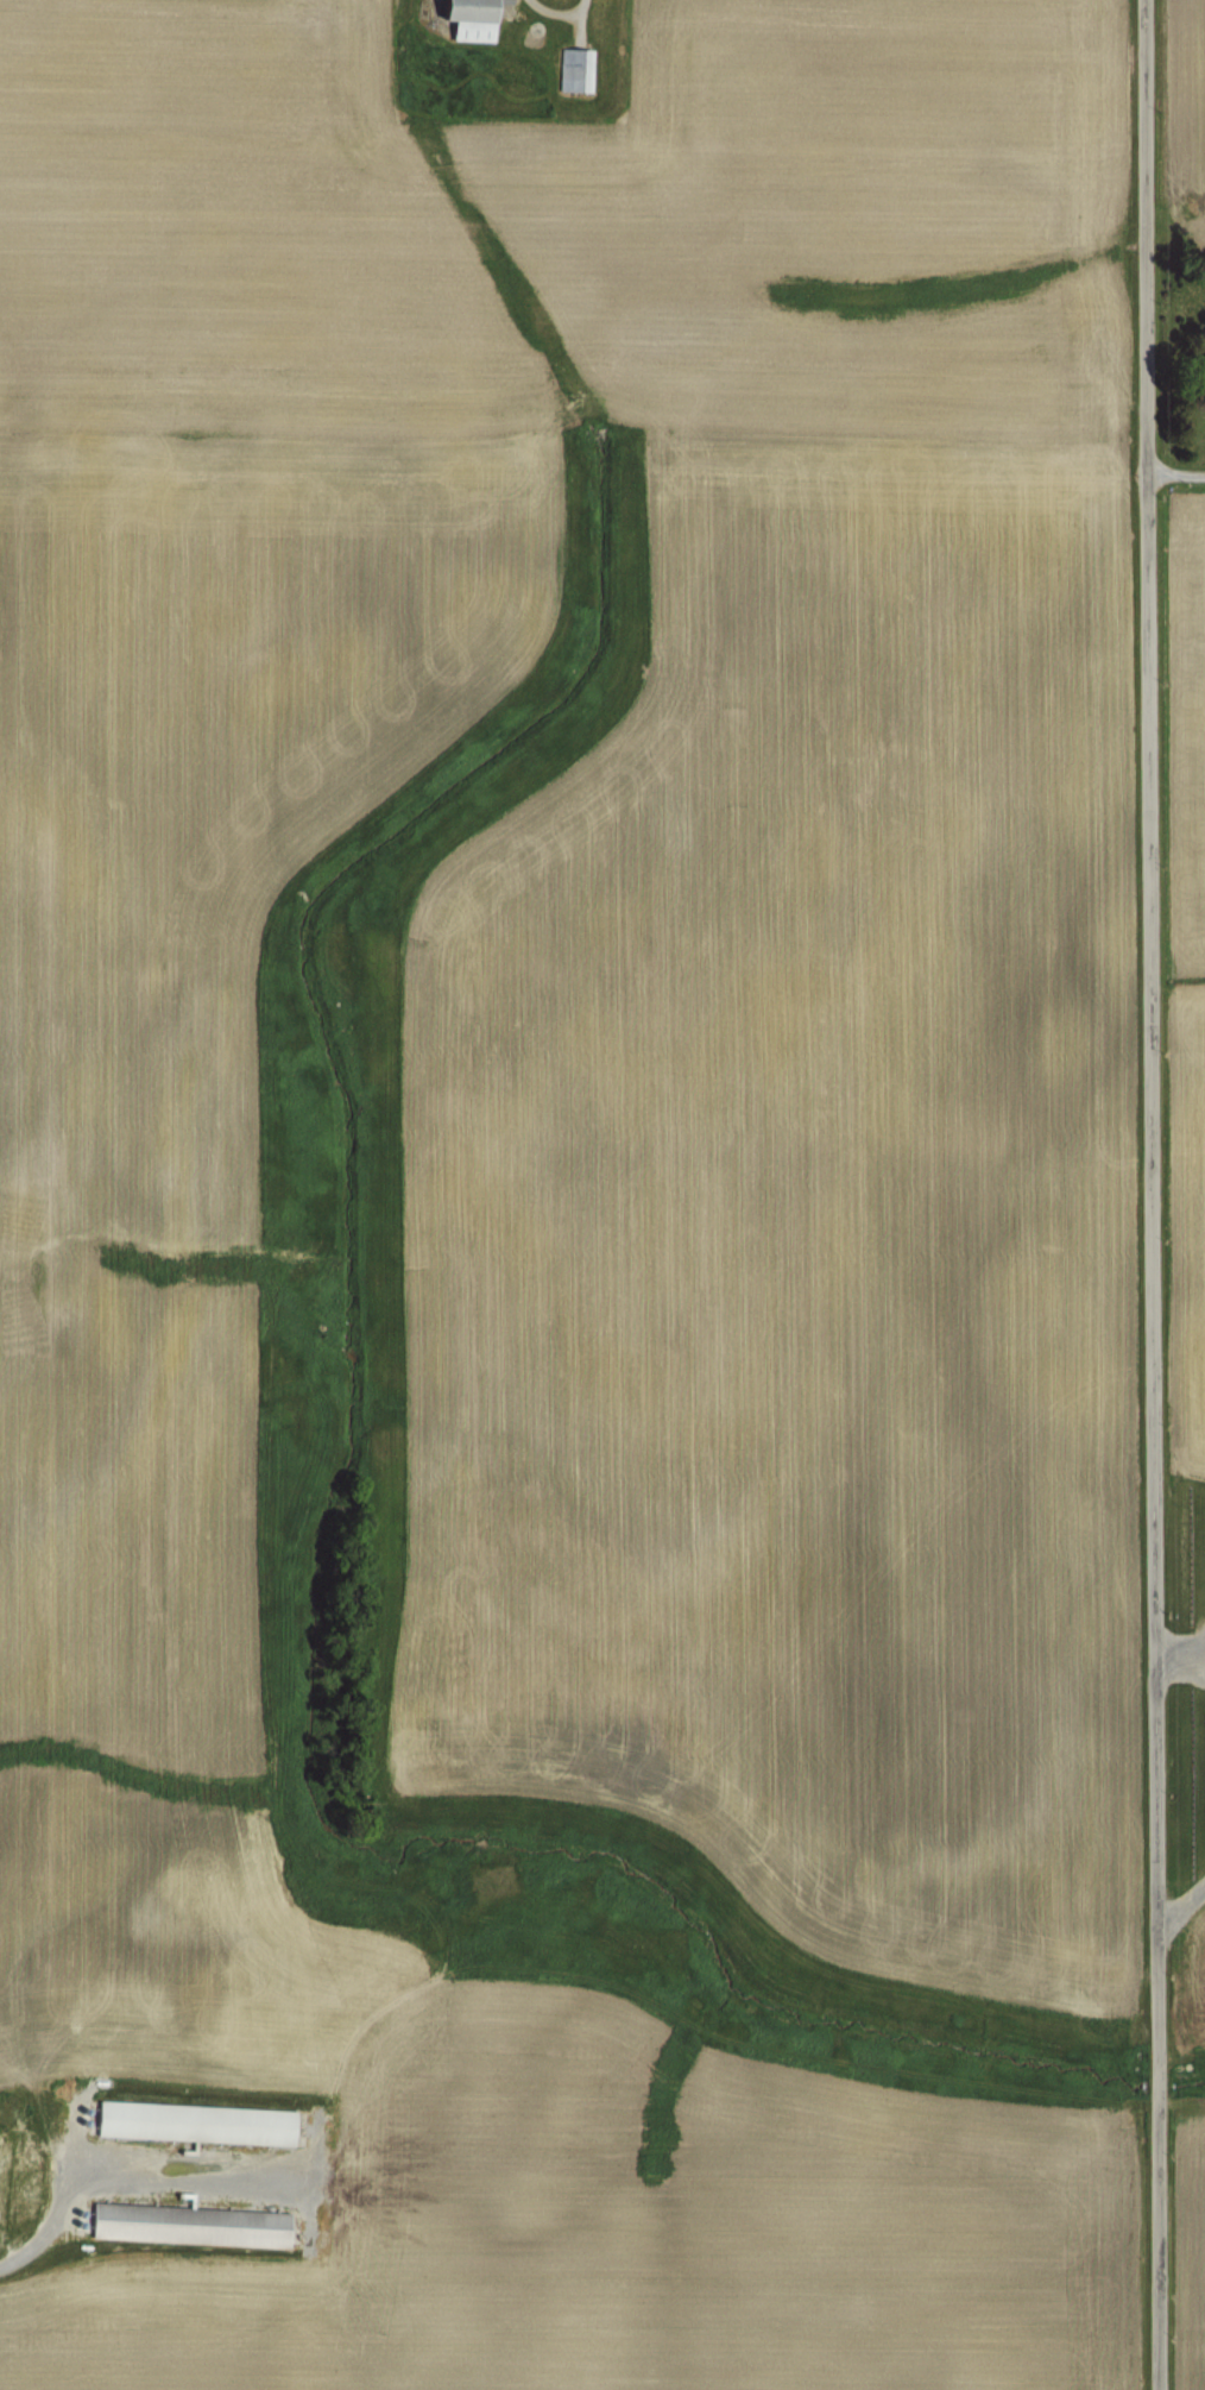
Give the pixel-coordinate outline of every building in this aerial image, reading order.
[(490,41),(490,0),(437,0),(437,20),(451,20),(450,41),(490,41)] [(589,94),(589,50),(560,50),(560,94),(589,94)] [(92,2139),(289,2148),(291,2112),(93,2104),(92,2139)] [(286,2248),(287,2213),(88,2205),(87,2241),(286,2248)]
